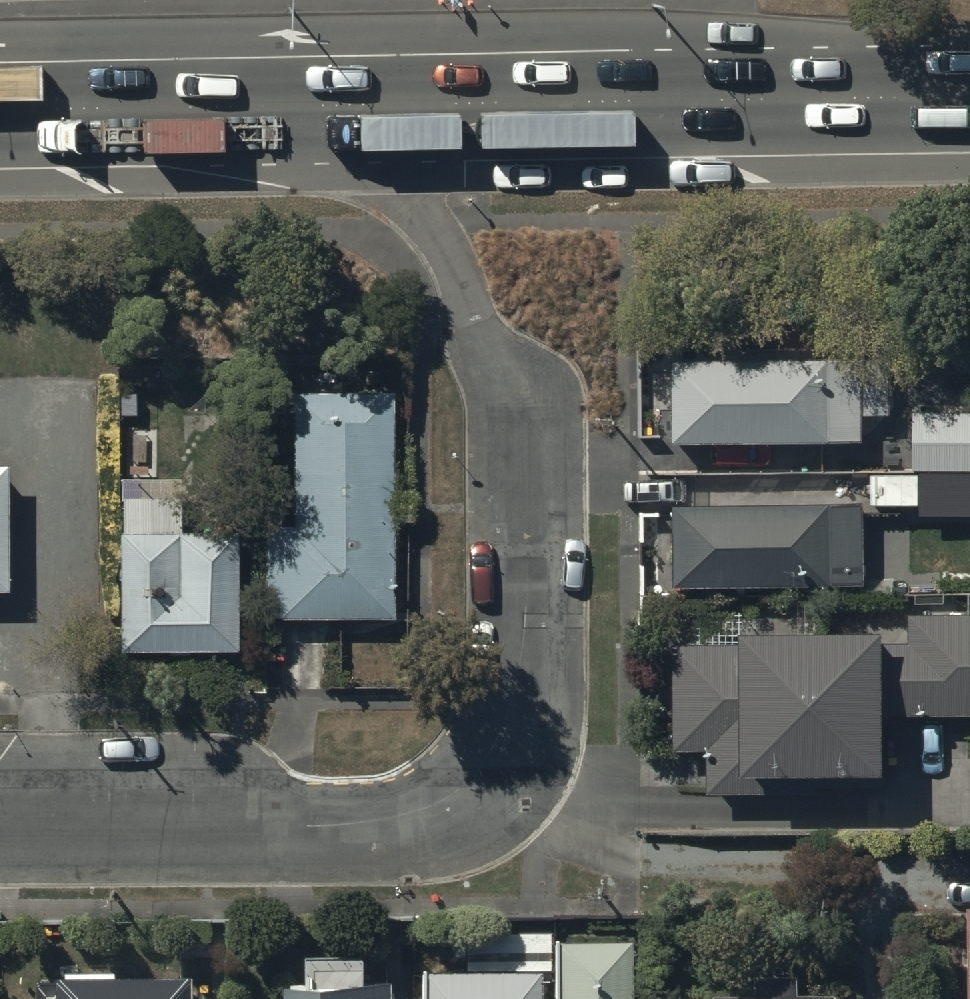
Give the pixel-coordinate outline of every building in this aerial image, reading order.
[(885,361),(677,364),(678,442),(860,440),(860,413),(886,412),(885,361)] [(393,391),(294,392),(295,524),(267,525),(267,617),(395,616),(393,391)] [(917,414),(917,465),(969,465),(969,413),(917,414)] [(182,495),(122,495),(122,648),(238,648),(238,530),(182,529),(182,495)] [(859,504),(671,506),(672,583),(860,582),(859,504)] [(675,646),(677,753),(701,753),(702,798),(817,797),(817,788),(895,787),(894,719),(969,719),(969,615),(909,616),(910,644),(888,644),(888,632),(745,634),(745,646),(675,646)] [(553,935),(553,998),(632,998),(633,936),(553,935)] [(285,982),(285,998),(390,998),(390,980),(364,980),(363,957),(308,959),(308,982),(285,982)] [(429,972),(429,998),(542,998),(542,971),(429,972)] [(41,984),(42,998),(187,998),(186,976),(63,979),(63,984),(41,984)]
